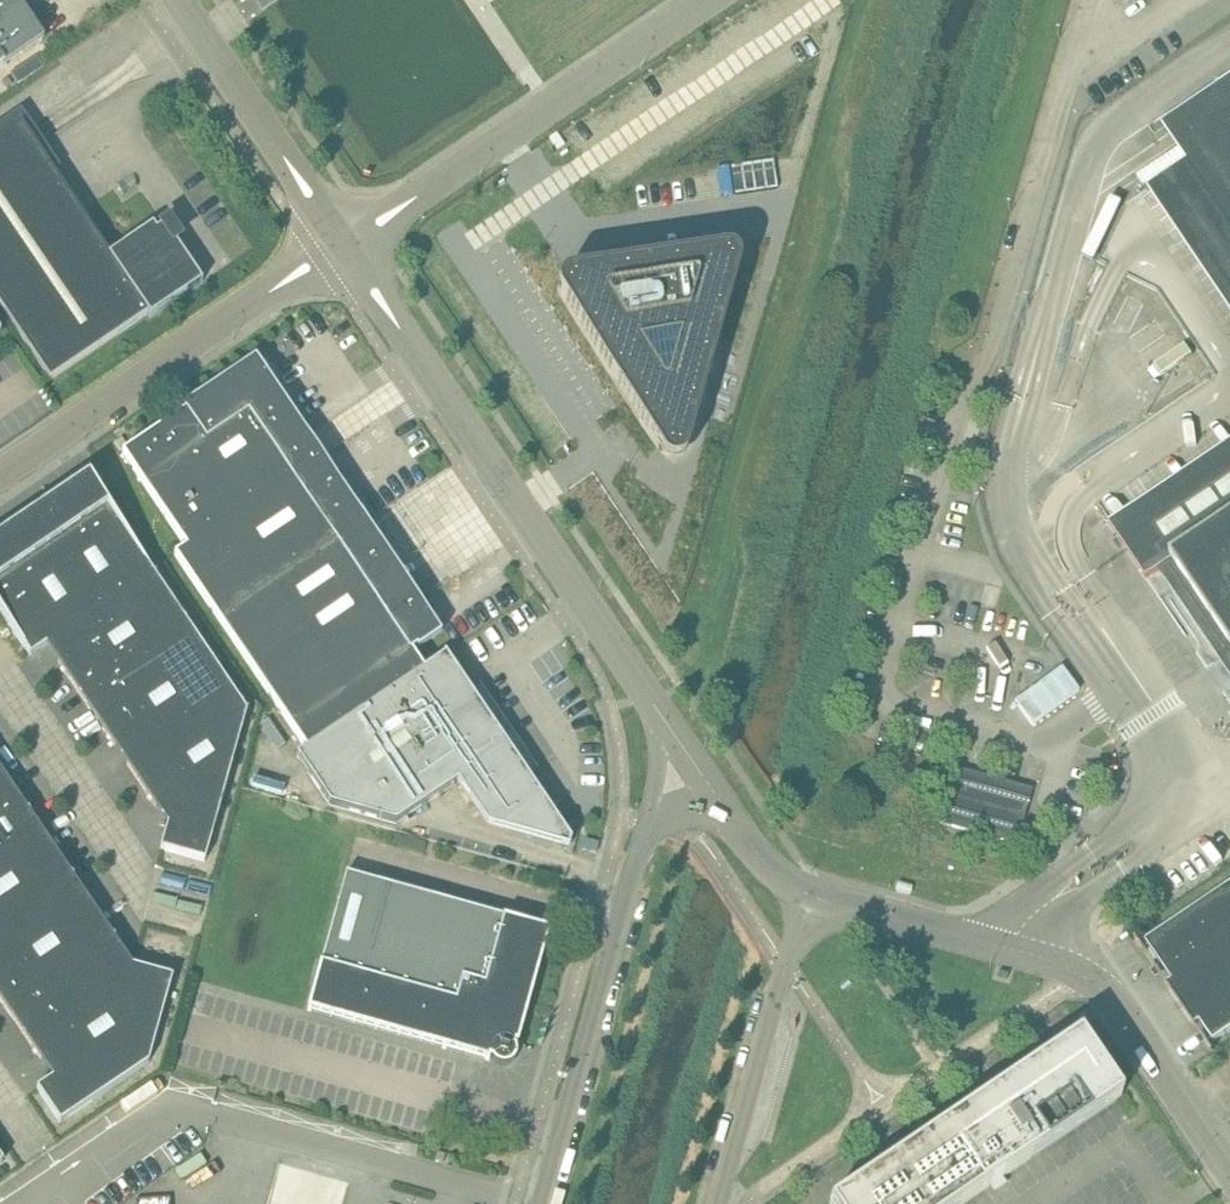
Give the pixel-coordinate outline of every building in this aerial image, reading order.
[(4,66),(4,65),(42,39),(16,0),(0,0),(0,69),(4,66)] [(41,68),(34,57),(9,74),(17,84),(41,68)] [(1175,124),(1176,125),(1181,121),(1229,195),(1229,86),(1175,124)] [(153,224),(109,254),(22,125),(0,140),(0,306),(50,379),(147,314),(150,317),(203,281),(174,239),(164,225),(156,230),(153,224)] [(558,288),(558,289),(558,290),(558,291),(558,292),(559,293),(559,295),(560,296),(657,450),(662,458),(663,459),(663,460),(664,460),(665,461),(666,462),(667,463),(668,463),(669,464),(670,464),(671,464),(672,464),(674,464),(675,464),(676,464),(677,464),(678,464),(679,463),(681,463),(682,462),(682,461),(683,461),(684,460),(685,459),(686,458),(686,457),(687,456),(687,454),(718,345),(739,270),(739,269),(739,267),(740,266),(739,265),(739,264),(739,263),(739,262),(738,260),(738,259),(737,258),(736,257),(735,256),(734,255),(733,254),(732,254),(731,253),(729,253),(728,253),(727,252),(726,252),(725,252),(723,253),(603,270),(582,273),(570,275),(569,275),(568,275),(567,276),(566,276),(564,277),(563,277),(563,278),(562,279),(561,280),(560,281),(560,282),(559,283),(559,284),(558,285),(558,286),(558,288)] [(319,451),(299,421),(302,419),(261,359),(122,453),(183,543),(290,471),(319,451)] [(319,451),(290,471),(183,543),(186,547),(175,555),(233,641),(380,541),(367,522),(369,520),(339,475),(336,477),(319,451)] [(49,504),(52,510),(113,600),(154,573),(89,477),(49,504)] [(113,600),(52,510),(49,504),(7,533),(72,629),(113,600)] [(1109,522),(1146,578),(1157,571),(1173,560),(1229,645),(1229,517),(1171,557),(1135,505),(1109,522)] [(49,643),(72,629),(7,533),(0,537),(0,604),(33,654),(49,643)] [(411,651),(443,630),(414,586),(411,588),(380,541),(233,641),(293,731),(411,651)] [(154,573),(113,600),(72,629),(49,643),(167,824),(160,849),(205,861),(247,711),(154,573)] [(396,823),(458,781),(487,825),(569,848),(571,840),(528,777),(538,770),(480,684),(470,690),(445,653),(443,654),(444,655),(423,669),(411,651),(293,731),(306,749),(296,755),(330,805),(396,823)] [(1061,666),(1015,700),(1033,724),(1079,690),(1061,666)] [(1017,844),(1033,788),(954,766),(939,822),(1017,844)] [(6,892),(68,984),(130,1075),(149,1062),(173,976),(133,965),(0,768),(0,883),(6,892)] [(320,962),(314,985),(308,1009),(489,1060),(489,1058),(492,1059),(494,1061),(497,1062),(499,1064),(502,1064),(505,1064),(508,1064),(511,1063),(514,1062),(516,1060),(518,1058),(519,1055),(521,1052),(521,1050),(522,1047),(522,1044),(517,1044),(549,929),(346,872),(321,962),(320,962)] [(1167,983),(1137,938),(1135,939),(1211,1051),(1213,1051),(1195,1025),(1200,1021),(1214,1041),(1229,1030),(1229,884),(1146,941),(1172,980),(1167,983)] [(0,896),(0,999),(14,1020),(68,984),(6,892),(0,896)] [(1123,916),(1131,928),(1146,918),(1138,907),(1123,916)] [(68,984),(14,1020),(53,1077),(37,1088),(60,1122),(130,1075),(68,984)] [(829,1203),(962,1203),(1121,1096),(1079,1035),(969,1109),(829,1203)]
